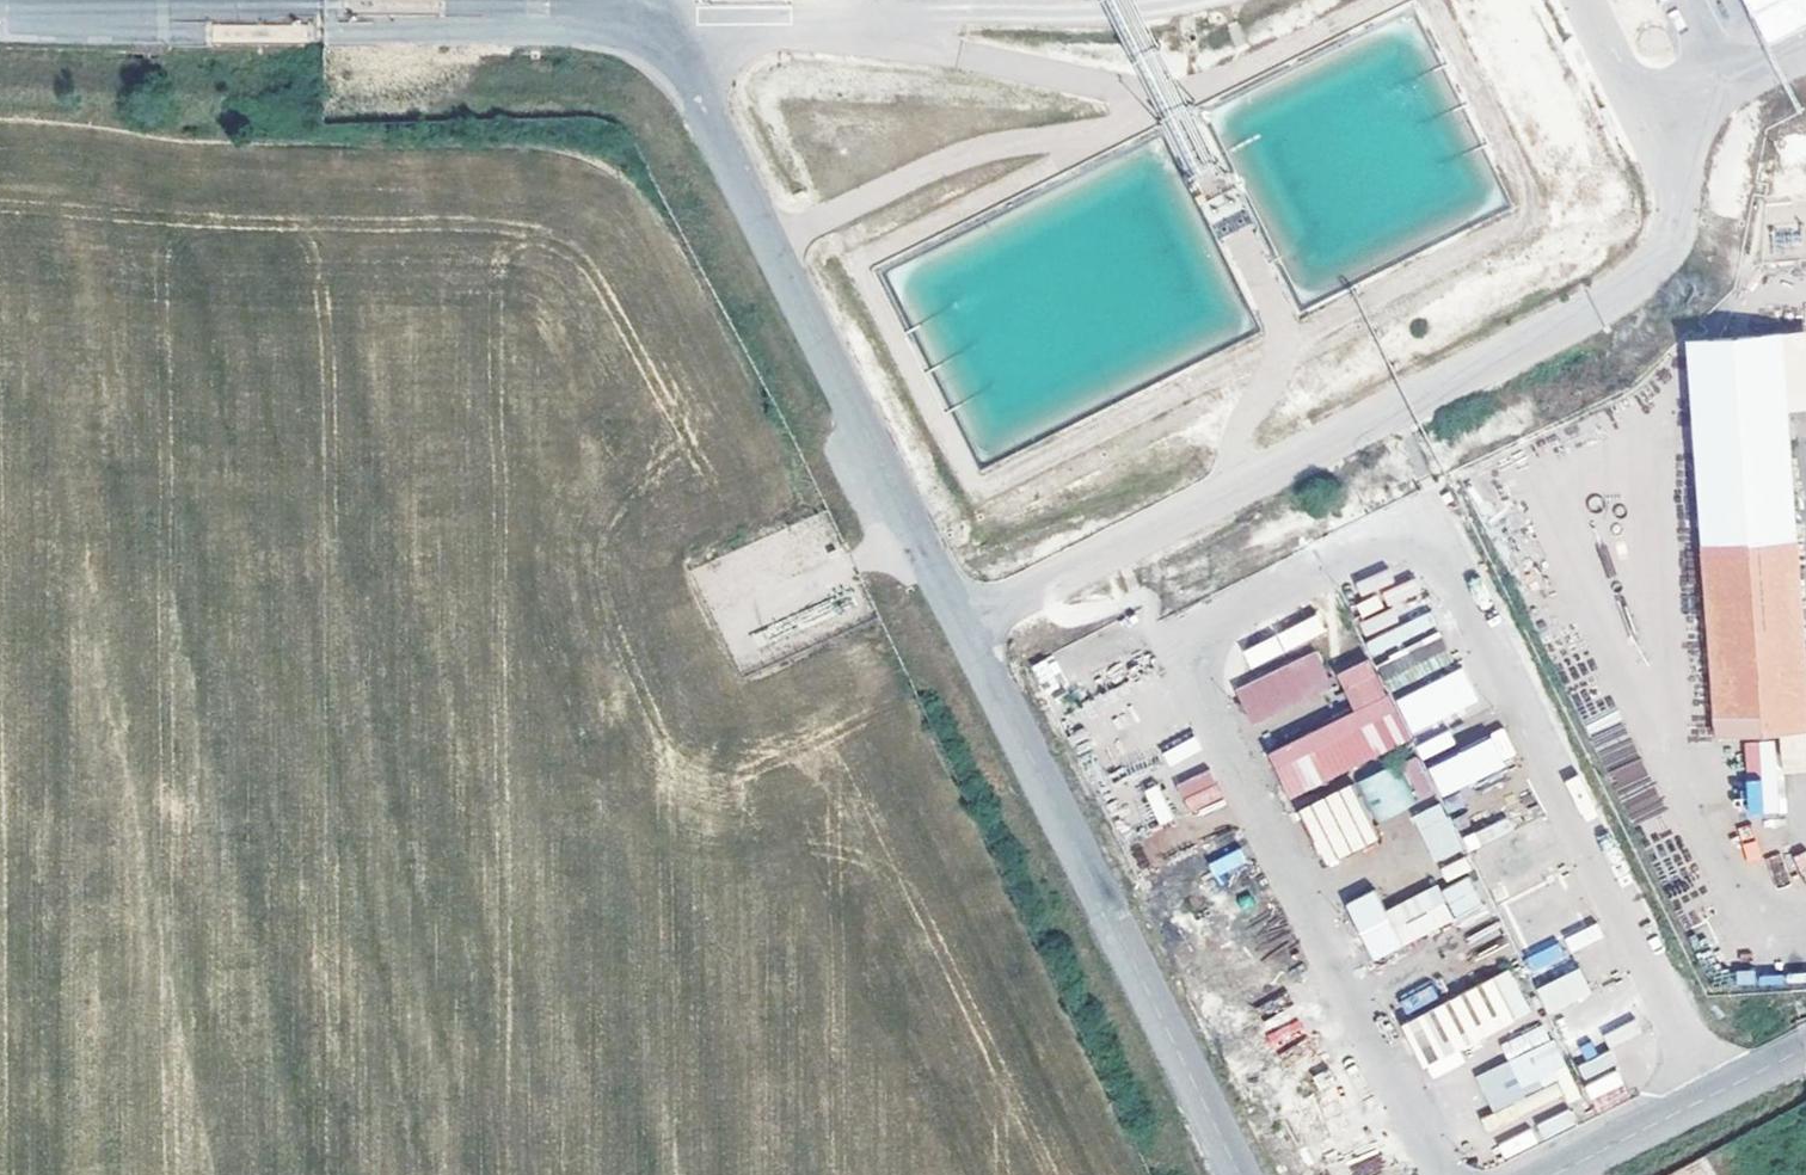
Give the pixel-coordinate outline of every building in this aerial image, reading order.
[(1688,341),(1715,735),(1805,728),(1805,666),(1789,413),(1805,412),(1805,333),(1688,341)] [(1297,641),(1323,631),(1317,616),(1291,626),(1297,641)] [(1423,642),(1431,661),(1447,655),(1439,635),(1423,642)] [(1407,652),(1379,665),(1391,691),(1418,678),(1407,652)] [(1333,688),(1316,653),(1235,691),(1251,725),(1333,688)] [(1048,659),(1032,668),(1046,693),(1063,684),(1048,659)] [(1411,743),(1371,659),(1337,675),(1355,713),(1268,754),(1289,799),(1411,743)] [(1417,757),(1297,807),(1322,865),(1381,840),(1373,821),(1440,792),(1441,794),(1519,761),(1505,730),(1421,766),(1417,757)] [(1422,760),(1456,745),(1449,730),(1415,745),(1422,760)] [(1748,816),(1784,814),(1778,740),(1743,743),(1748,816)] [(1176,782),(1186,811),(1220,799),(1210,770),(1176,782)] [(1435,863),(1464,850),(1441,801),(1413,815),(1435,863)] [(1467,848),(1509,831),(1504,819),(1462,836),(1467,848)] [(1239,846),(1207,864),(1215,879),(1248,861),(1239,846)] [(1445,880),(1471,871),(1465,856),(1440,866),(1445,880)] [(1445,884),(1453,918),(1481,912),(1474,877),(1445,884)] [(1372,961),(1455,921),(1438,884),(1385,909),(1375,888),(1344,903),(1372,961)] [(1560,942),(1525,955),(1532,973),(1566,960),(1560,942)] [(1426,1071),(1533,1012),(1508,966),(1401,1025),(1426,1071)] [(1536,986),(1547,1013),(1591,995),(1580,968),(1536,986)] [(1547,1023),(1499,1042),(1507,1061),(1476,1074),(1496,1124),(1576,1092),(1547,1023)] [(1611,1054),(1578,1063),(1583,1081),(1585,1081),(1590,1097),(1621,1088),(1611,1054)] [(1540,1136),(1576,1125),(1571,1110),(1535,1120),(1540,1136)] [(1529,1128),(1497,1143),(1504,1156),(1535,1142),(1529,1128)]
